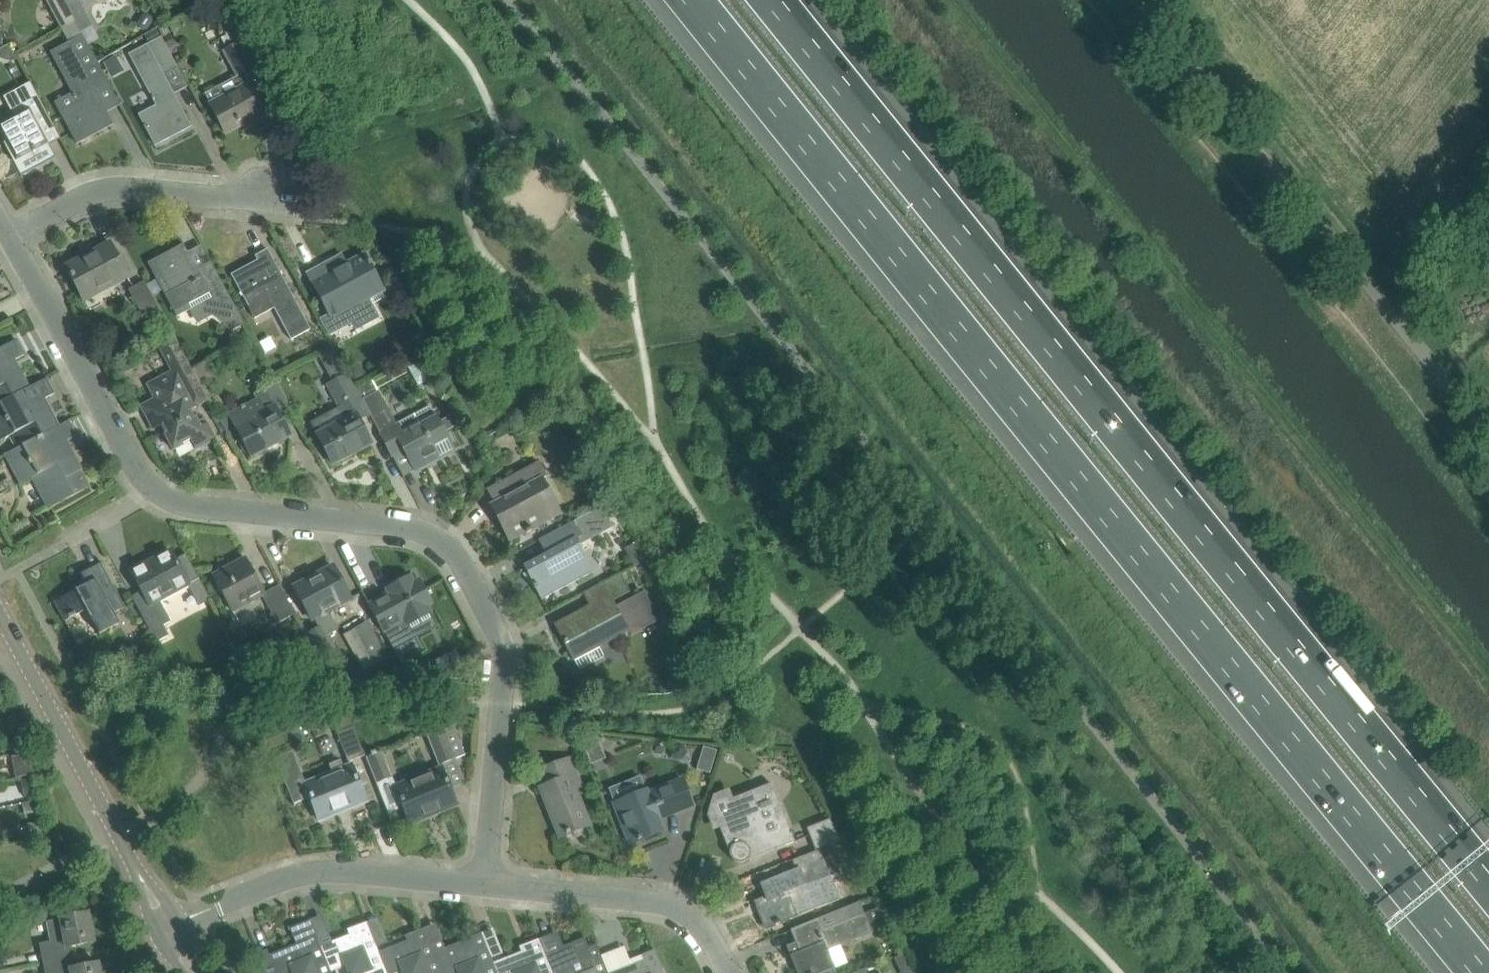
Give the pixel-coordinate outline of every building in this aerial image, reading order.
[(45,2),(60,29),(74,21),(66,7),(62,0),(50,0),(45,2)] [(218,1),(210,6),(226,36),(221,38),(226,49),(222,51),(235,75),(243,72),(253,66),(219,0),(218,1)] [(78,1),(66,7),(74,21),(74,22),(80,32),(91,26),(78,1)] [(112,124),(103,107),(84,71),(97,64),(82,36),(51,53),(78,104),(61,113),(77,143),(112,124)] [(190,126),(181,109),(163,74),(175,68),(160,39),(130,55),(157,106),(139,115),(155,145),(190,126)] [(7,45),(0,49),(0,57),(14,59),(7,45)] [(267,118),(249,83),(210,104),(226,134),(250,121),(252,126),(267,118)] [(52,156),(38,130),(51,123),(31,84),(5,97),(17,119),(1,127),(24,171),(52,156)] [(128,277),(119,261),(110,243),(66,267),(84,300),(85,300),(80,292),(98,282),(102,290),(128,277)] [(183,244),(148,263),(157,280),(157,281),(163,292),(175,314),(176,317),(190,310),(205,302),(212,316),(233,330),(242,325),(230,302),(214,269),(200,276),(187,252),(183,244)] [(253,263),(231,275),(240,292),(248,306),(254,318),(273,307),(291,340),(311,329),(277,267),(267,249),(255,256),(259,263),(255,266),(253,263)] [(327,263),(308,274),(317,291),(329,314),(330,315),(331,318),(344,311),(351,325),(354,331),(377,318),(367,299),(382,290),(369,266),(371,265),(369,260),(367,262),(364,255),(332,272),(327,263)] [(142,317),(158,309),(143,281),(128,290),(142,317)] [(215,439),(207,423),(197,405),(207,400),(173,336),(157,344),(166,361),(170,358),(176,370),(148,385),(160,408),(146,415),(153,429),(160,426),(173,450),(191,440),(196,449),(215,439)] [(29,387),(17,366),(14,368),(11,362),(24,355),(16,340),(0,349),(0,403),(27,389),(27,388),(29,387)] [(357,359),(364,355),(358,346),(351,350),(357,359)] [(369,414),(356,388),(348,373),(328,383),(347,419),(317,435),(332,463),(371,443),(359,420),(369,414)] [(58,426),(47,404),(43,406),(40,401),(54,394),(46,379),(29,387),(27,388),(27,389),(0,403),(0,441),(13,433),(18,442),(14,444),(16,449),(17,450),(59,428),(58,426)] [(363,384),(356,388),(369,414),(379,433),(380,434),(383,439),(392,457),(404,450),(407,456),(408,455),(415,466),(424,461),(425,465),(453,450),(444,433),(464,422),(459,411),(439,422),(430,406),(395,424),(377,391),(371,380),(363,384)] [(259,399),(229,415),(236,427),(242,438),(251,456),(289,435),(277,412),(288,406),(279,389),(276,383),(256,394),(259,399)] [(17,450),(16,449),(5,455),(21,484),(32,478),(49,509),(91,486),(70,447),(66,449),(63,443),(76,436),(68,421),(58,426),(59,428),(17,450)] [(526,534),(531,531),(531,530),(560,514),(541,479),(547,477),(539,462),(489,489),(496,503),(491,505),(510,541),(525,533),(526,534)] [(541,599),(593,571),(579,545),(613,527),(601,506),(556,531),(543,538),(550,552),(523,566),(526,571),(522,573),(532,584),(532,585),(534,589),(535,589),(541,599)] [(210,600),(195,572),(186,554),(185,555),(186,557),(176,562),(170,551),(132,571),(153,612),(143,618),(156,642),(168,636),(163,625),(170,621),(159,600),(188,585),(199,606),(210,600)] [(265,596),(254,575),(245,558),(213,575),(233,613),(265,596)] [(124,608),(110,581),(100,564),(81,574),(86,585),(55,602),(65,621),(86,610),(99,634),(118,625),(112,615),(124,608)] [(350,598),(344,587),(335,570),(311,582),(309,579),(294,587),(311,619),(350,598)] [(619,574),(601,584),(584,593),(590,606),(555,625),(579,670),(604,657),(598,646),(641,622),(643,625),(657,618),(643,592),(619,605),(620,606),(616,608),(612,601),(628,592),(619,574)] [(406,626),(413,622),(430,613),(427,606),(432,604),(419,580),(414,583),(410,576),(386,589),(390,596),(385,598),(383,595),(368,603),(384,633),(399,625),(398,622),(403,619),(406,626)] [(277,623),(294,614),(282,590),(265,599),(277,623)] [(369,620),(344,633),(363,670),(388,658),(369,620)] [(322,627),(307,635),(321,659),(335,652),(322,627)] [(353,727),(336,733),(348,762),(365,755),(353,727)] [(457,733),(447,736),(444,730),(427,737),(439,765),(463,756),(459,745),(462,744),(457,733)] [(710,771),(715,748),(703,745),(697,768),(710,771)] [(396,787),(392,776),(382,751),(366,757),(388,814),(403,808),(409,823),(413,822),(411,818),(432,809),(434,813),(456,804),(442,768),(441,769),(443,774),(423,781),(421,777),(396,787)] [(549,784),(540,788),(559,837),(589,825),(570,777),(576,774),(570,759),(543,769),(549,784)] [(366,801),(358,782),(351,765),(350,766),(352,770),(333,778),(331,773),(304,784),(298,768),(280,775),(293,806),(294,806),(293,804),(310,797),(319,820),(322,819),(320,814),(342,806),(343,810),(366,801)] [(692,805),(685,786),(682,780),(647,794),(646,791),(614,804),(630,844),(662,831),(656,815),(666,811),(667,815),(692,805)] [(749,858),(763,852),(761,846),(772,842),(776,850),(795,842),(771,783),(747,792),(729,800),(735,816),(719,822),(730,849),(729,851),(729,853),(729,855),(730,856),(731,858),(732,859),(733,861),(734,862),(736,862),(738,863),(740,863),(741,863),(743,862),(745,862),(746,861),(748,859),(749,858)] [(829,819),(806,828),(815,851),(841,841),(829,819)] [(31,838),(44,835),(41,821),(27,824),(31,838)] [(775,925),(780,923),(779,921),(837,898),(828,875),(804,884),(799,870),(762,885),(767,898),(756,903),(766,926),(774,923),(775,925)] [(790,955),(797,972),(821,972),(834,968),(827,951),(839,946),(884,927),(877,909),(864,914),(859,902),(819,918),(809,922),(790,929),(799,952),(790,955)] [(43,963),(72,958),(69,947),(94,942),(88,913),(46,922),(50,941),(39,944),(43,963)] [(258,953),(266,972),(332,972),(331,971),(320,947),(321,946),(311,920),(298,925),(300,930),(292,934),(296,944),(268,955),(266,950),(258,953)] [(320,947),(331,971),(344,966),(347,972),(386,972),(378,952),(367,923),(354,927),(356,932),(347,936),(331,942),(321,946),(320,947)] [(378,952),(386,972),(397,972),(401,971),(402,972),(442,972),(436,959),(436,958),(424,928),(412,933),(413,938),(378,952)] [(436,958),(436,959),(442,972),(497,972),(493,963),(481,933),(469,938),(471,943),(436,958)] [(493,963),(497,972),(552,972),(544,954),(545,954),(539,939),(526,944),(528,949),(493,963)] [(544,954),(552,972),(608,972),(596,945),(588,948),(586,941),(584,942),(585,942),(575,946),(574,942),(545,954),(544,954)] [(654,950),(641,955),(643,960),(611,972),(663,972),(654,950)] [(905,956),(894,962),(899,972),(910,967),(905,956)] [(98,963),(74,968),(72,958),(43,963),(45,972),(100,972),(98,963)]
